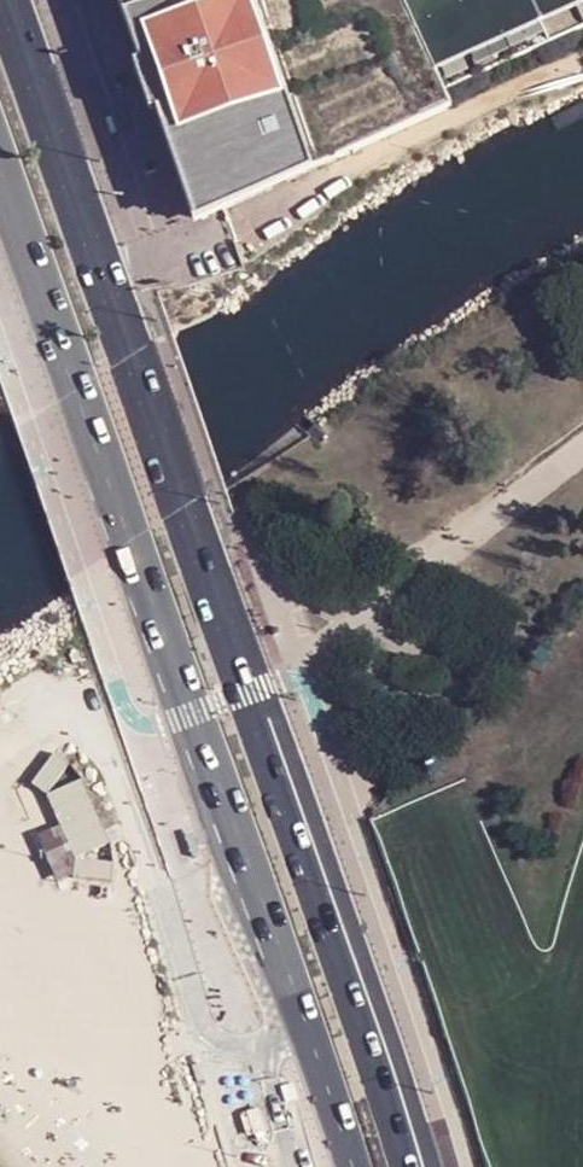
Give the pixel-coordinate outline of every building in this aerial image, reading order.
[(223,210),(150,0),(118,0),(164,133),(202,220),(223,210)] [(223,210),(449,108),(441,92),(582,28),(582,0),(150,0),(223,210)] [(48,794),(62,824),(38,834),(59,880),(74,876),(113,881),(115,862),(112,841),(83,778),(72,765),(56,752),(32,782),(48,794)]
